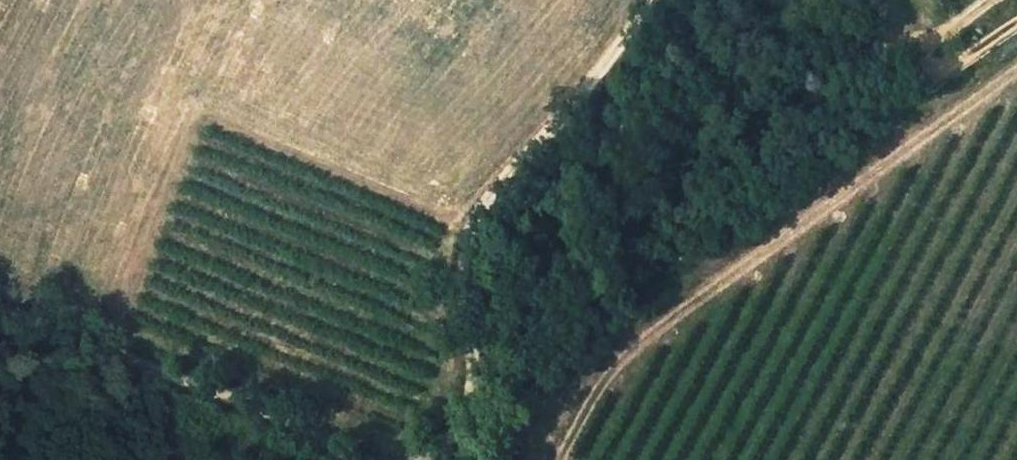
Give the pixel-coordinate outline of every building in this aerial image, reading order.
[(483,449),(486,452),(497,436),(487,431),(483,449)]
